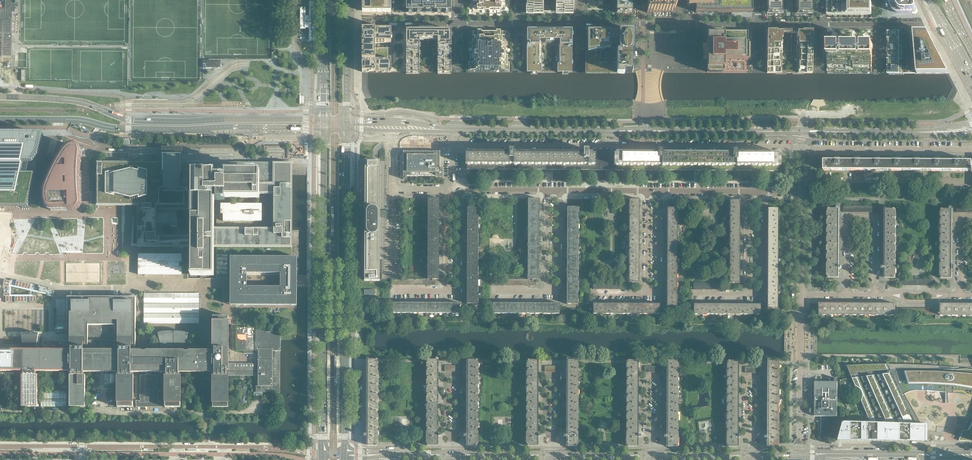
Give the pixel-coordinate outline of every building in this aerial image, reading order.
[(10,17),(12,17),(10,17),(10,12),(15,12),(15,3),(19,3),(19,0),(5,0),(5,19),(0,20),(0,38),(1,38),(1,56),(11,56),(11,53),(10,53),(10,38),(11,38),(11,35),(9,35),(9,33),(10,33),(10,17)] [(365,12),(392,12),(392,0),(365,0),(365,12)] [(406,0),(406,3),(406,4),(406,7),(406,10),(406,11),(406,12),(407,12),(409,12),(412,12),(413,12),(416,12),(420,12),(423,12),(426,12),(429,12),(431,12),(432,12),(434,12),(435,12),(437,12),(441,12),(445,12),(448,12),(449,12),(451,12),(451,11),(451,7),(451,4),(451,3),(451,0),(406,0)] [(473,2),(475,2),(477,2),(477,9),(479,9),(479,11),(483,11),(483,9),(485,9),(485,11),(489,11),(489,9),(495,9),(495,11),(499,11),(499,9),(500,9),(501,9),(501,2),(503,2),(505,2),(505,0),(473,0),(473,2)] [(527,12),(528,12),(541,12),(557,12),(558,12),(559,12),(572,12),(572,11),(572,10),(572,6),(572,5),(572,2),(572,1),(572,0),(527,0),(527,12)] [(616,12),(632,13),(632,0),(616,0),(616,12)] [(677,0),(647,0),(647,13),(672,13),(672,11),(677,11),(677,0)] [(688,6),(696,6),(696,12),(751,13),(751,0),(688,0),(688,6)] [(782,0),(767,0),(767,1),(767,2),(767,4),(767,5),(767,7),(767,8),(767,9),(767,10),(767,11),(767,12),(767,13),(768,13),(771,13),(774,13),(775,13),(778,13),(779,13),(781,13),(782,13),(782,0)] [(797,13),(798,13),(801,13),(804,13),(805,13),(808,13),(809,13),(811,13),(812,13),(812,11),(812,10),(812,9),(812,8),(812,7),(812,6),(812,5),(812,4),(812,3),(812,2),(812,1),(812,0),(797,0),(797,13)] [(828,15),(873,15),(873,0),(828,0),(828,15)] [(916,10),(914,4),(911,0),(888,0),(889,2),(892,9),(893,10),(893,11),(894,11),(894,12),(895,12),(896,13),(897,13),(898,13),(902,13),(914,13),(915,13),(916,12),(916,11),(916,10)] [(316,42),(316,2),(309,2),(309,16),(305,16),(305,28),(309,28),(309,42),(316,42)] [(632,29),(586,29),(586,73),(632,73),(632,29)] [(872,29),(827,29),(827,73),(872,73),(872,29)] [(391,43),(391,30),(375,30),(374,30),(372,30),(368,30),(362,30),(362,31),(362,36),(362,37),(362,38),(363,38),(363,41),(362,41),(362,42),(362,43),(362,48),(362,49),(362,50),(363,50),(363,53),(362,53),(362,54),(362,55),(362,60),(362,61),(362,66),(362,67),(362,71),(362,72),(369,72),(384,72),(391,72),(391,71),(391,66),(391,65),(391,60),(391,59),(391,55),(391,54),(391,49),(391,48),(391,43)] [(417,60),(417,38),(422,38),(428,38),(440,38),(440,60),(438,60),(438,63),(438,66),(438,71),(438,72),(451,72),(451,69),(451,68),(451,66),(451,65),(451,64),(451,62),(451,61),(451,60),(451,54),(451,53),(451,47),(451,46),(451,45),(451,41),(451,39),(451,38),(451,36),(451,35),(451,34),(451,30),(449,30),(444,30),(443,30),(432,30),(430,30),(428,30),(422,30),(420,30),(419,30),(417,30),(415,30),(414,30),(411,30),(410,30),(406,30),(406,31),(406,38),(406,41),(406,45),(406,46),(406,53),(406,72),(420,72),(420,71),(420,65),(420,62),(420,60),(417,60)] [(506,47),(506,40),(506,39),(504,39),(504,36),(505,36),(505,32),(504,32),(504,30),(500,30),(497,30),(497,32),(494,32),(485,32),(484,32),(482,32),(482,30),(478,30),(478,32),(474,32),(473,32),(473,36),(474,36),(474,39),(472,39),(472,40),(472,47),(472,48),(472,54),(470,54),(470,56),(470,62),(469,62),(469,70),(470,70),(472,70),(473,70),(475,70),(476,70),(478,70),(480,70),(481,70),(483,70),(484,70),(486,70),(486,71),(487,71),(487,70),(489,70),(489,71),(489,70),(491,70),(491,71),(492,71),(492,70),(494,70),(494,71),(495,71),(495,70),(497,70),(497,71),(498,71),(498,70),(500,70),(500,71),(500,70),(502,70),(502,71),(503,71),(503,70),(505,70),(505,71),(506,71),(506,70),(507,70),(508,70),(508,71),(509,71),(509,70),(509,62),(508,62),(508,57),(508,56),(508,55),(506,55),(506,48),(506,47)] [(557,66),(557,72),(572,72),(572,48),(572,46),(572,43),(572,30),(527,30),(527,43),(527,72),(541,72),(541,71),(541,66),(541,65),(541,60),(541,57),(541,52),(541,49),(541,44),(541,41),(560,41),(560,46),(560,48),(558,48),(558,49),(558,52),(557,57),(558,57),(558,60),(557,60),(557,65),(558,65),(558,66),(557,66)] [(828,31),(767,31),(767,73),(828,73),(828,31)] [(913,31),(914,43),(917,73),(948,73),(927,31),(913,31)] [(723,34),(706,34),(706,37),(706,67),(706,70),(723,70),(723,67),(723,59),(747,59),(750,59),(750,43),(747,43),(723,43),(723,37),(723,34)] [(750,34),(723,34),(723,37),(723,43),(747,43),(750,43),(750,34)] [(224,60),(205,59),(205,67),(224,68),(224,60)] [(5,208),(5,204),(9,204),(10,204),(10,203),(10,204),(11,204),(12,204),(12,203),(12,204),(13,204),(22,208),(23,208),(27,208),(28,208),(28,207),(40,154),(40,153),(44,135),(21,135),(16,135),(15,135),(12,136),(9,137),(8,138),(6,138),(6,140),(0,140),(0,208),(5,208)] [(80,175),(80,172),(80,169),(81,167),(81,162),(81,159),(82,157),(82,154),(82,153),(82,152),(82,151),(81,151),(81,150),(81,149),(80,148),(79,147),(78,147),(77,146),(76,146),(75,146),(74,146),(73,146),(72,146),(71,146),(70,146),(70,147),(69,147),(66,149),(67,150),(65,151),(64,152),(62,155),(60,158),(58,161),(54,168),(53,170),(52,172),(51,173),(50,175),(48,181),(47,183),(46,185),(45,187),(45,188),(44,190),(44,191),(44,192),(44,194),(44,195),(44,196),(44,197),(44,198),(44,199),(44,201),(44,202),(44,203),(45,204),(45,205),(45,206),(46,207),(47,208),(48,209),(49,209),(50,210),(51,210),(52,210),(54,210),(55,210),(56,210),(57,210),(60,210),(61,210),(63,210),(64,210),(65,210),(66,210),(68,210),(70,210),(71,210),(72,211),(73,211),(75,210),(76,210),(77,210),(77,209),(78,209),(79,208),(80,207),(80,206),(81,205),(81,204),(81,203),(81,202),(81,198),(81,195),(80,193),(80,189),(80,186),(80,182),(80,179),(80,175)] [(780,166),(780,155),(776,155),(776,152),(737,152),(737,150),(732,150),(732,152),(662,152),(662,150),(657,150),(657,152),(618,152),(618,154),(614,154),(614,157),(611,157),(608,157),(608,152),(588,151),(588,150),(583,150),(583,151),(513,151),(513,149),(509,149),(509,151),(469,151),(469,154),(465,154),(465,165),(467,165),(467,169),(477,169),(608,170),(608,161),(611,161),(614,161),(614,165),(615,165),(615,170),(700,170),(778,171),(778,166),(780,166)] [(440,168),(440,163),(440,151),(403,151),(403,176),(403,179),(407,179),(407,176),(436,176),(443,176),(443,168),(440,168)] [(192,275),(213,275),(213,246),(266,246),(274,246),(291,246),(291,232),(291,172),(291,164),(287,164),(276,164),(258,164),(200,163),(181,163),(181,154),(180,154),(180,155),(172,155),(164,155),(164,154),(163,154),(163,163),(143,163),(143,159),(139,159),(135,159),(135,163),(114,163),(105,163),(98,163),(98,205),(122,205),(133,205),(139,205),(138,246),(172,246),(192,246),(192,275)] [(971,163),(971,161),(960,161),(960,160),(960,159),(955,159),(955,160),(955,161),(941,161),(941,160),(940,159),(935,159),(935,160),(935,161),(924,161),(921,161),(921,160),(920,159),(915,159),(915,160),(915,161),(912,161),(901,161),(901,160),(900,158),(895,158),(895,160),(895,161),(881,161),(881,159),(881,158),(876,158),(875,159),(875,161),(861,161),(861,159),(861,158),(856,158),(855,159),(855,161),(841,160),(841,159),(841,158),(836,158),(835,159),(835,160),(824,160),(824,170),(971,171),(971,172),(971,163)] [(380,259),(380,161),(365,161),(365,164),(363,164),(363,208),(365,208),(364,281),(380,281),(380,279),(392,279),(395,279),(398,279),(401,279),(402,279),(402,272),(402,259),(380,259)] [(441,208),(441,205),(439,205),(439,198),(428,198),(428,215),(439,215),(439,208),(441,208)] [(539,215),(539,199),(528,199),(528,215),(539,215)] [(639,199),(629,199),(629,216),(639,216),(639,209),(640,209),(640,207),(639,207),(639,199)] [(741,210),(741,207),(740,207),(740,200),(730,200),(730,217),(740,217),(740,210),(741,210)] [(478,223),(478,207),(467,207),(467,214),(465,214),(465,216),(467,216),(467,223),(478,223)] [(578,223),(578,207),(567,207),(567,223),(578,223)] [(677,225),(677,208),(667,208),(667,215),(666,215),(666,218),(667,218),(667,224),(677,225)] [(778,225),(778,208),(768,208),(768,215),(767,215),(767,218),(768,218),(768,225),(778,225)] [(838,265),(838,208),(828,208),(827,278),(838,278),(838,272),(839,271),(839,268),(841,268),(841,266),(839,266),(839,265),(838,265)] [(895,278),(896,235),(896,209),(885,209),(885,266),(884,266),(881,266),(881,268),(884,268),(884,271),(885,272),(885,278),(887,278),(895,278)] [(951,266),(951,209),(941,209),(940,278),(951,278),(951,273),(952,273),(952,270),(955,270),(954,270),(954,267),(954,265),(952,265),(952,266),(951,266)] [(441,224),(441,221),(439,221),(439,215),(428,215),(428,231),(439,231),(439,224),(441,224)] [(539,231),(539,215),(528,215),(528,231),(539,231)] [(640,226),(640,223),(639,223),(639,216),(629,216),(629,233),(639,233),(639,226),(640,226)] [(741,226),(741,224),(740,224),(740,217),(730,217),(730,233),(740,233),(740,226),(741,226)] [(478,239),(478,223),(467,223),(467,230),(465,230),(465,232),(467,232),(467,239),(478,239)] [(578,239),(578,223),(567,223),(567,239),(578,239)] [(677,241),(677,232),(677,225),(667,224),(667,231),(666,231),(666,233),(666,234),(667,234),(667,241),(677,241)] [(778,242),(778,233),(778,225),(768,225),(768,232),(767,232),(767,235),(768,235),(768,241),(778,242)] [(45,231),(21,231),(21,254),(45,254),(45,231)] [(441,240),(441,237),(439,237),(439,231),(428,231),(428,247),(439,247),(439,240),(441,240)] [(539,247),(539,231),(528,231),(528,247),(539,247)] [(640,242),(640,240),(639,240),(639,233),(629,233),(629,249),(639,249),(639,242),(640,242)] [(741,243),(741,240),(740,240),(740,233),(730,233),(730,250),(740,250),(740,243),(741,243)] [(478,255),(478,247),(478,239),(467,239),(467,246),(465,246),(465,248),(467,248),(467,255),(478,255)] [(578,256),(578,247),(578,239),(567,239),(567,256),(578,256)] [(677,258),(677,241),(667,241),(667,248),(666,248),(666,251),(667,251),(667,258),(677,258)] [(777,258),(778,242),(768,241),(768,248),(767,248),(766,251),(768,251),(768,258),(777,258)] [(441,256),(441,254),(439,254),(439,247),(428,247),(428,263),(439,263),(439,256),(441,256)] [(539,263),(539,247),(528,247),(528,263),(539,263)] [(640,259),(640,256),(639,256),(639,249),(629,249),(629,266),(639,266),(639,259),(640,259)] [(741,259),(741,257),(740,257),(740,250),(730,250),(729,266),(739,266),(739,259),(741,259)] [(179,264),(179,262),(182,262),(182,254),(138,254),(138,266),(138,274),(182,275),(182,267),(179,267),(179,264)] [(478,271),(478,255),(467,255),(467,262),(465,262),(465,265),(467,265),(467,271),(478,271)] [(297,305),(297,287),(297,282),(297,257),(294,257),(291,257),(288,257),(230,256),(230,273),(230,281),(230,285),(230,305),(238,305),(297,305)] [(578,272),(578,256),(567,256),(567,272),(578,272)] [(677,274),(677,265),(677,258),(667,258),(667,265),(666,265),(666,267),(667,267),(667,274),(677,274)] [(777,275),(777,266),(777,258),(768,258),(767,265),(766,265),(766,268),(767,268),(767,275),(777,275)] [(441,272),(441,270),(439,270),(439,263),(428,263),(428,279),(436,279),(439,279),(439,272),(441,272)] [(539,280),(539,263),(528,263),(528,279),(528,280),(536,280),(539,280)] [(640,275),(640,273),(639,273),(639,266),(629,266),(629,282),(639,283),(639,275),(640,275)] [(740,276),(740,273),(739,273),(739,266),(729,266),(729,283),(739,283),(739,276),(740,276)] [(478,287),(478,271),(467,271),(467,278),(465,278),(465,281),(467,281),(467,287),(478,287)] [(578,288),(578,272),(567,272),(567,288),(578,288)] [(677,291),(677,274),(667,274),(667,281),(666,281),(666,284),(667,284),(667,291),(677,291)] [(777,291),(777,275),(767,275),(767,282),(766,282),(766,284),(767,284),(767,291),(777,291)] [(33,290),(35,284),(11,279),(10,281),(5,280),(3,285),(9,287),(9,285),(33,290)] [(37,285),(35,291),(47,293),(47,295),(53,297),(55,291),(48,289),(49,287),(37,285)] [(478,304),(478,287),(467,287),(467,294),(465,294),(465,297),(467,297),(467,304),(478,304)] [(578,304),(578,296),(578,288),(567,288),(567,304),(578,304)] [(10,296),(10,290),(4,290),(4,296),(6,296),(6,302),(12,302),(12,296),(10,296)] [(677,307),(677,299),(677,291),(667,291),(667,298),(666,298),(666,300),(667,300),(667,307),(677,307)] [(777,308),(777,299),(777,291),(767,291),(767,298),(766,298),(766,301),(767,301),(767,308),(777,308)] [(199,324),(199,299),(199,293),(147,293),(144,293),(144,323),(199,324)] [(229,324),(229,317),(222,316),(221,316),(213,316),(213,348),(215,348),(215,351),(211,351),(207,351),(195,351),(189,351),(184,351),(184,350),(186,350),(190,336),(188,335),(188,333),(187,333),(186,333),(185,333),(185,332),(184,332),(183,332),(182,332),(181,332),(180,332),(179,332),(178,332),(177,332),(176,332),(175,332),(174,332),(174,333),(172,333),(172,332),(171,332),(170,332),(169,332),(168,332),(167,332),(166,332),(165,332),(164,332),(163,332),(162,332),(161,332),(160,333),(159,333),(158,333),(159,335),(157,336),(160,349),(162,349),(162,351),(157,351),(151,351),(140,351),(136,351),(132,351),(132,348),(134,348),(134,347),(136,347),(136,315),(136,297),(135,297),(135,296),(69,296),(69,297),(68,297),(68,319),(68,347),(69,347),(69,348),(72,348),(72,351),(64,351),(36,351),(36,349),(38,349),(40,336),(38,335),(39,333),(38,333),(37,333),(36,333),(35,333),(34,333),(33,333),(32,333),(31,333),(30,333),(29,333),(28,333),(27,333),(26,333),(25,333),(24,333),(23,333),(22,333),(22,335),(20,336),(22,349),(24,349),(24,351),(0,351),(0,375),(22,375),(22,407),(29,407),(30,407),(38,407),(38,406),(38,403),(38,375),(36,375),(36,371),(71,372),(71,375),(70,375),(70,391),(70,407),(76,407),(78,407),(85,407),(85,375),(84,375),(84,372),(94,372),(94,379),(99,379),(99,372),(104,372),(119,372),(119,375),(118,375),(117,407),(124,407),(126,407),(133,407),(133,375),(132,375),(132,372),(148,372),(148,374),(140,375),(140,399),(141,399),(141,400),(136,400),(136,407),(162,407),(162,401),(157,400),(157,399),(158,399),(158,376),(151,374),(151,373),(151,372),(167,372),(167,375),(165,375),(165,407),(172,407),(173,407),(178,407),(181,407),(181,375),(179,375),(179,372),(182,372),(184,372),(214,372),(214,376),(213,376),(213,407),(219,407),(221,407),(228,407),(228,376),(241,376),(247,376),(256,376),(256,392),(280,392),(280,351),(281,351),(281,343),(281,331),(280,331),(280,330),(256,330),(256,331),(254,331),(254,330),(246,330),(246,350),(251,350),(251,354),(256,354),(256,364),(253,364),(228,363),(228,358),(229,324)] [(410,313),(410,303),(403,303),(403,301),(400,301),(400,303),(393,303),(393,313),(410,313)] [(426,313),(426,303),(419,303),(419,301),(417,301),(417,303),(410,303),(410,313),(426,313)] [(443,313),(443,303),(436,303),(436,301),(433,301),(433,303),(426,303),(426,313),(443,313)] [(460,313),(460,306),(460,303),(453,303),(453,301),(450,301),(450,303),(443,303),(443,313),(460,313)] [(510,313),(510,303),(503,303),(503,301),(500,301),(500,303),(493,303),(493,313),(510,313)] [(526,313),(526,303),(519,303),(519,301),(517,301),(517,303),(510,303),(510,313),(526,313)] [(543,314),(543,303),(536,303),(536,301),(533,301),(533,303),(526,303),(526,313),(543,314)] [(560,314),(560,307),(560,303),(553,303),(553,301),(550,301),(550,303),(543,303),(543,314),(560,314)] [(610,314),(610,304),(603,304),(603,303),(600,303),(600,304),(593,304),(593,314),(610,314)] [(626,314),(626,304),(619,304),(619,303),(617,303),(617,304),(610,304),(610,314),(626,314)] [(643,314),(643,304),(636,304),(636,303),(633,303),(633,304),(626,304),(626,314),(643,314)] [(660,314),(660,304),(653,304),(653,303),(650,303),(650,304),(643,304),(643,314),(660,314)] [(710,314),(710,304),(703,304),(703,303),(701,303),(701,304),(694,304),(694,314),(710,314)] [(727,314),(727,304),(720,304),(720,303),(717,303),(717,304),(710,304),(710,314),(727,314)] [(743,315),(743,304),(736,304),(736,303),(734,303),(734,304),(727,304),(727,314),(743,315)] [(760,315),(760,304),(753,304),(753,303),(750,303),(750,304),(743,304),(743,315),(760,315)] [(897,311),(897,308),(897,303),(888,303),(888,315),(895,315),(895,311),(897,311)] [(948,316),(948,304),(938,304),(938,308),(938,311),(940,311),(940,316),(948,316)] [(378,441),(378,402),(378,361),(378,359),(368,359),(368,361),(367,433),(366,433),(366,434),(366,433),(364,433),(364,436),(366,436),(366,435),(366,436),(366,437),(366,439),(367,440),(367,445),(378,445),(378,441)] [(437,433),(437,400),(437,362),(437,359),(427,359),(427,361),(427,446),(437,446),(437,440),(438,439),(438,438),(438,436),(441,436),(441,434),(438,434),(438,433),(437,433)] [(478,441),(478,402),(478,361),(478,359),(468,359),(468,361),(467,433),(466,433),(466,434),(464,434),(464,436),(466,436),(466,438),(466,439),(467,440),(467,446),(478,446),(478,441)] [(537,360),(527,360),(527,362),(527,442),(527,446),(537,446),(537,441),(538,439),(538,438),(538,437),(538,436),(541,437),(541,434),(538,434),(538,435),(538,434),(537,434),(537,401),(537,362),(537,360)] [(578,442),(578,403),(578,362),(578,360),(568,360),(568,362),(567,434),(566,434),(564,434),(564,437),(566,437),(566,439),(567,439),(567,446),(578,446),(578,442)] [(637,434),(637,364),(637,362),(637,360),(627,360),(627,362),(627,442),(627,446),(637,446),(637,439),(637,438),(637,437),(638,437),(641,437),(641,435),(638,435),(638,434),(637,434)] [(678,447),(678,403),(678,362),(678,360),(668,360),(668,362),(667,434),(666,434),(666,435),(664,435),(664,437),(666,437),(666,438),(667,438),(667,439),(667,447),(678,447)] [(737,435),(737,364),(737,362),(737,361),(727,361),(727,362),(727,447),(737,447),(737,440),(737,438),(738,438),(738,437),(741,437),(741,435),(738,435),(737,435)] [(778,447),(778,404),(778,362),(778,361),(768,361),(768,362),(768,407),(768,429),(768,433),(768,435),(767,435),(766,435),(764,435),(764,437),(766,437),(767,437),(767,442),(768,442),(768,447),(778,447)] [(971,369),(967,369),(951,369),(951,367),(948,367),(945,366),(941,366),(936,366),(927,365),(918,365),(906,364),(897,364),(888,364),(890,370),(891,371),(891,372),(892,373),(893,375),(894,376),(893,377),(894,378),(895,380),(895,379),(895,380),(895,381),(897,385),(898,387),(898,386),(899,388),(898,388),(900,392),(901,394),(902,395),(902,396),(904,394),(910,391),(915,390),(929,391),(946,392),(947,393),(952,394),(961,395),(971,397),(971,369)] [(857,372),(854,365),(851,365),(847,366),(849,370),(851,376),(858,375),(857,372)] [(893,377),(893,375),(892,373),(883,374),(878,375),(877,375),(880,381),(880,380),(885,378),(886,381),(894,378),(893,377)] [(877,380),(876,376),(875,375),(876,375),(875,375),(861,377),(864,383),(864,382),(869,380),(870,384),(877,380)] [(865,391),(859,377),(853,378),(852,378),(853,381),(856,387),(857,387),(858,388),(859,388),(860,389),(861,390),(861,391),(862,392),(865,391)] [(837,416),(838,382),(837,382),(837,381),(837,378),(835,378),(835,381),(835,382),(831,382),(822,382),(822,378),(821,378),(818,378),(818,382),(818,385),(817,385),(817,383),(815,383),(812,383),(812,403),(815,403),(815,407),(813,407),(812,408),(811,408),(810,409),(810,410),(810,411),(810,412),(810,413),(811,413),(811,414),(812,414),(813,414),(815,414),(815,416),(821,416),(821,431),(822,431),(823,431),(824,432),(826,432),(828,432),(829,432),(831,432),(833,431),(834,431),(834,416),(837,416)] [(895,381),(895,380),(894,378),(886,381),(881,384),(883,387),(888,385),(890,388),(897,385),(895,381)] [(877,380),(870,384),(865,386),(867,390),(867,389),(872,387),(873,391),(881,387),(877,380)] [(898,388),(898,387),(897,385),(890,388),(884,391),(886,395),(887,394),(891,392),(893,396),(900,392),(898,388)] [(884,395),(881,387),(873,391),(868,393),(870,397),(870,396),(875,394),(876,398),(884,395)] [(67,407),(67,391),(41,390),(41,407),(67,407)] [(871,407),(865,391),(862,392),(862,393),(862,394),(862,395),(863,395),(863,396),(862,397),(862,398),(862,399),(861,400),(861,401),(859,403),(858,404),(861,411),(865,409),(871,407)] [(904,399),(902,396),(902,395),(901,394),(900,392),(893,396),(888,398),(890,402),(890,401),(894,399),(896,403),(904,399)] [(884,395),(876,398),(871,400),(873,404),(878,402),(879,405),(887,402),(884,395)] [(907,406),(904,399),(896,403),(891,405),(893,409),(898,406),(899,410),(907,406)] [(890,409),(887,402),(879,405),(874,407),(876,411),(881,409),(882,412),(890,409)] [(914,422),(907,406),(899,410),(894,412),(896,416),(901,413),(903,417),(898,419),(900,423),(914,422)] [(878,423),(871,407),(865,409),(871,423),(878,423)] [(896,422),(892,414),(890,409),(882,412),(877,414),(879,418),(884,416),(886,419),(880,421),(881,423),(894,424),(896,423),(896,422)] [(928,441),(928,424),(894,424),(881,423),(878,423),(871,423),(846,422),(845,422),(845,423),(844,423),(844,424),(843,424),(843,425),(842,428),(841,433),(841,434),(839,441),(889,441),(928,441)] [(959,440),(971,440),(971,424),(971,426),(969,430),(963,431),(959,440)]
